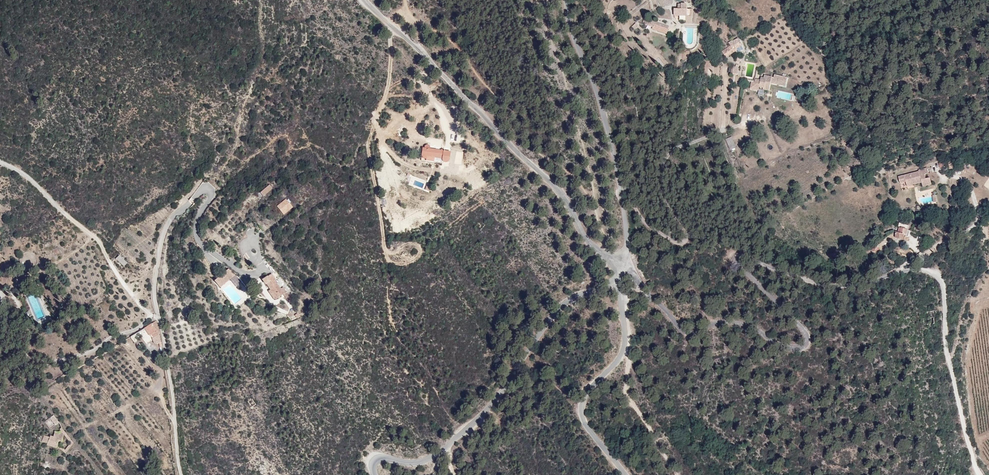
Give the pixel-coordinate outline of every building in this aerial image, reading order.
[(698,7),(675,8),(674,15),(698,18),(698,7)] [(673,27),(657,22),(653,32),(670,38),(673,27)] [(741,38),(724,51),(729,59),(745,48),(741,38)] [(788,76),(756,79),(753,90),(787,88),(788,76)] [(725,139),(729,150),(736,147),(732,136),(725,139)] [(415,143),(397,157),(413,185),(431,170),(415,143)] [(929,168),(898,175),(903,189),(934,186),(929,168)] [(269,184),(260,193),(263,196),(273,188),(269,184)] [(276,206),(283,215),(293,207),(286,198),(276,206)] [(896,222),(891,244),(906,249),(909,226),(896,222)] [(120,255),(116,259),(123,267),(127,263),(120,255)] [(269,264),(237,282),(263,337),(304,319),(269,264)] [(221,288),(234,275),(227,269),(214,281),(221,288)] [(157,349),(150,322),(137,331),(137,350),(157,349)] [(72,443),(53,418),(42,426),(59,451),(72,443)]
